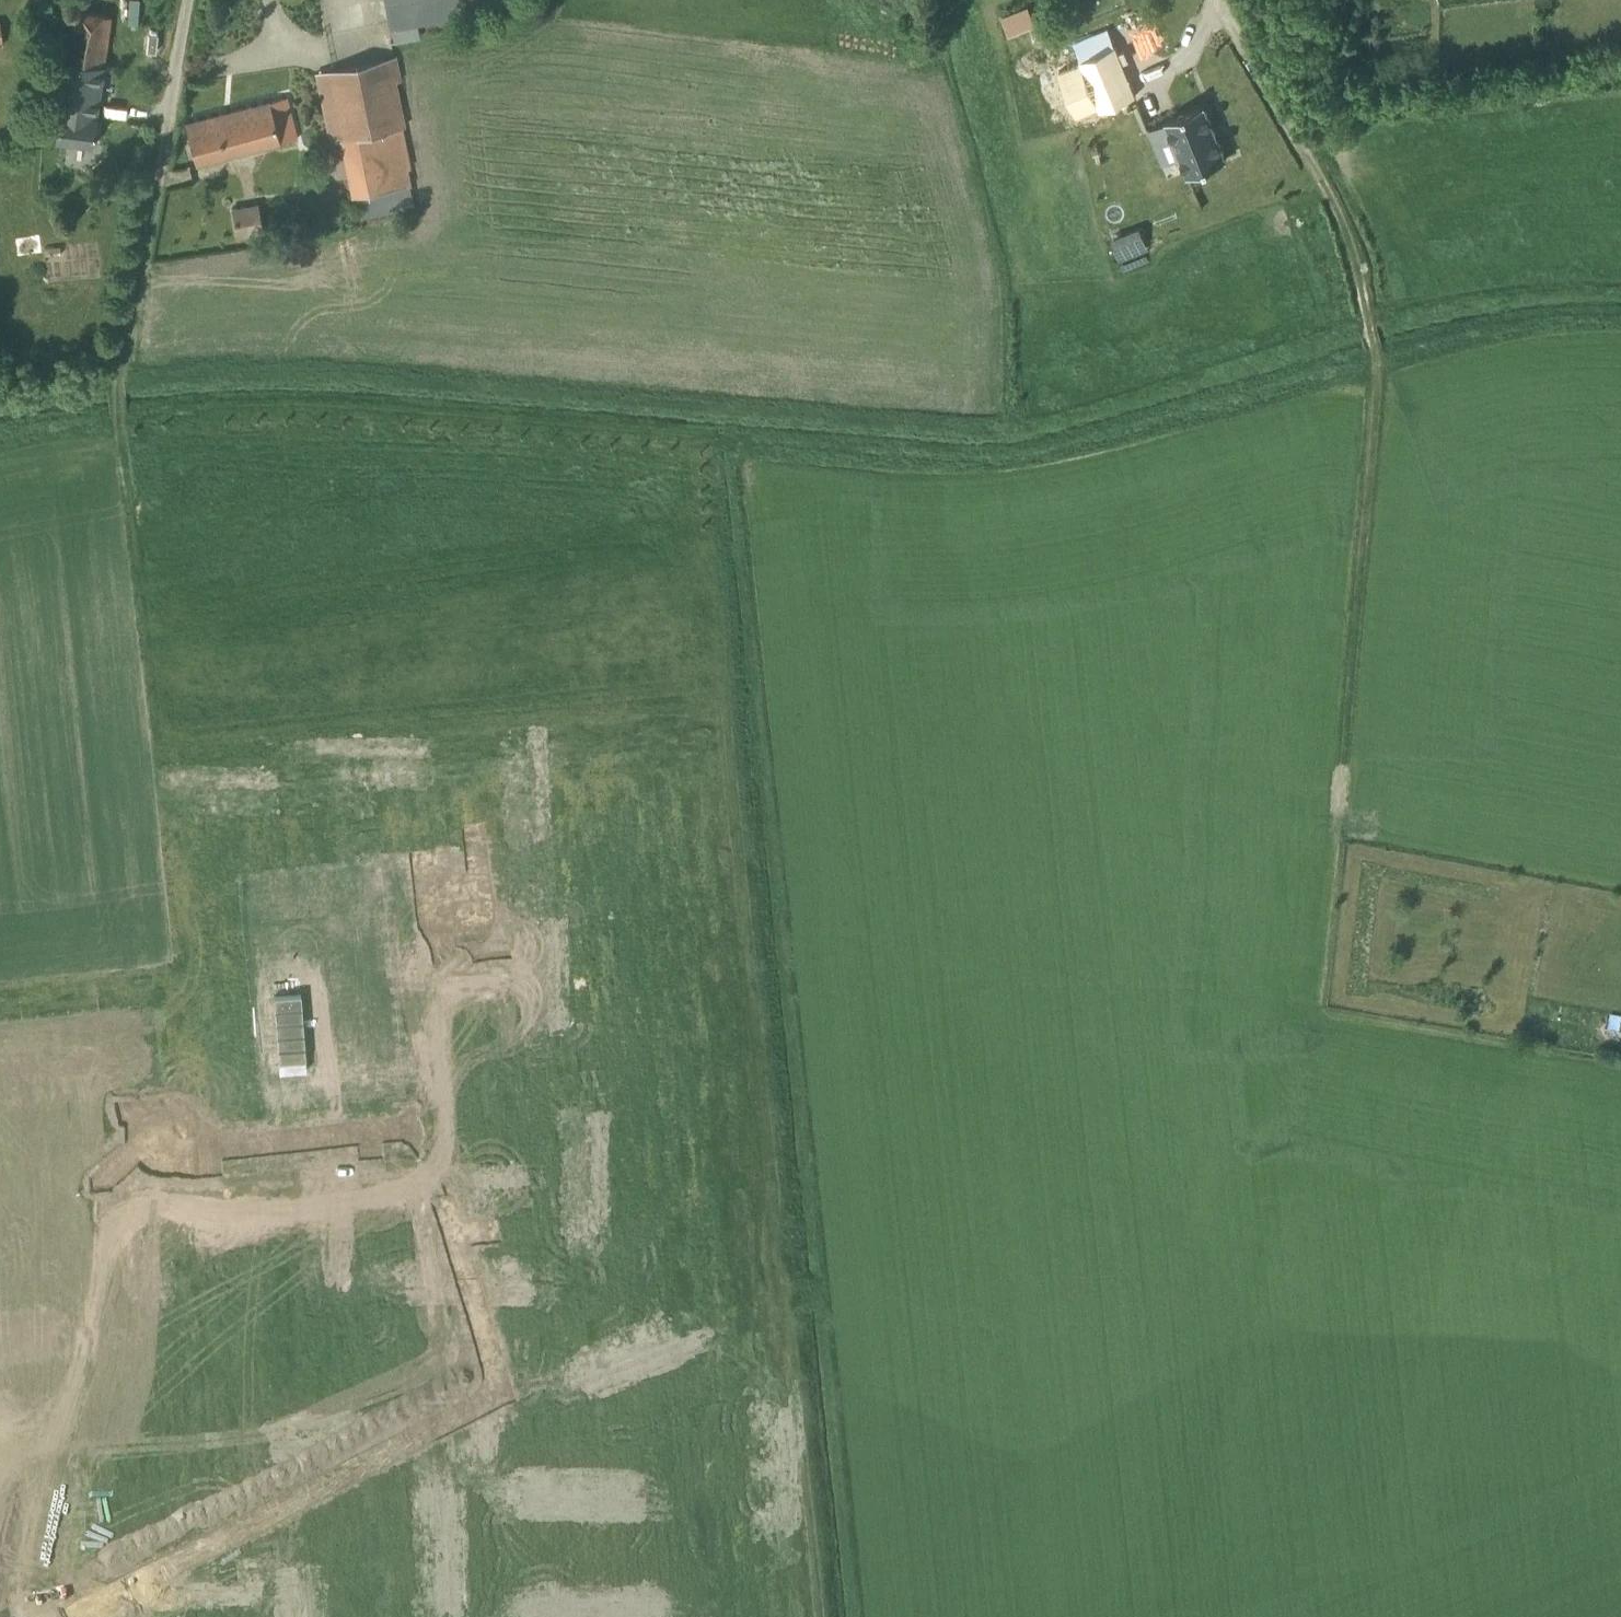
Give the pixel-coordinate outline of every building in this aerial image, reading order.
[(87,10),(114,11),(114,0),(87,0),(87,10)] [(496,0),(415,0),(420,25),(491,9),(498,8),(496,0)] [(93,144),(111,15),(78,9),(70,8),(54,112),(60,113),(57,139),(93,144)] [(144,48),(162,48),(163,21),(145,21),(144,48)] [(1116,47),(1115,48),(1078,62),(1059,70),(1078,118),(1135,95),(1116,47)] [(396,56),(385,58),(331,69),(346,138),(354,177),(363,219),(414,208),(409,186),(411,185),(408,168),(411,167),(402,127),(405,126),(396,82),(401,80),(396,56)] [(196,164),(281,142),(271,101),(186,123),(196,164)] [(1203,105),(1165,120),(1187,176),(1226,160),(1203,105)] [(237,237),(263,232),(257,205),(232,210),(237,237)] [(1132,234),(1133,236),(1117,242),(1122,257),(1149,248),(1143,230),(1132,234)] [(58,278),(88,275),(85,247),(55,250),(58,278)] [(369,964),(313,970),(316,996),(336,994),(338,1015),(335,1016),(336,1020),(320,1021),(326,1081),(342,1079),(343,1082),(386,1077),(379,1010),(372,1011),(370,991),(372,990),(369,964)] [(302,994),(275,996),(279,1061),(306,1059),(302,994)]
